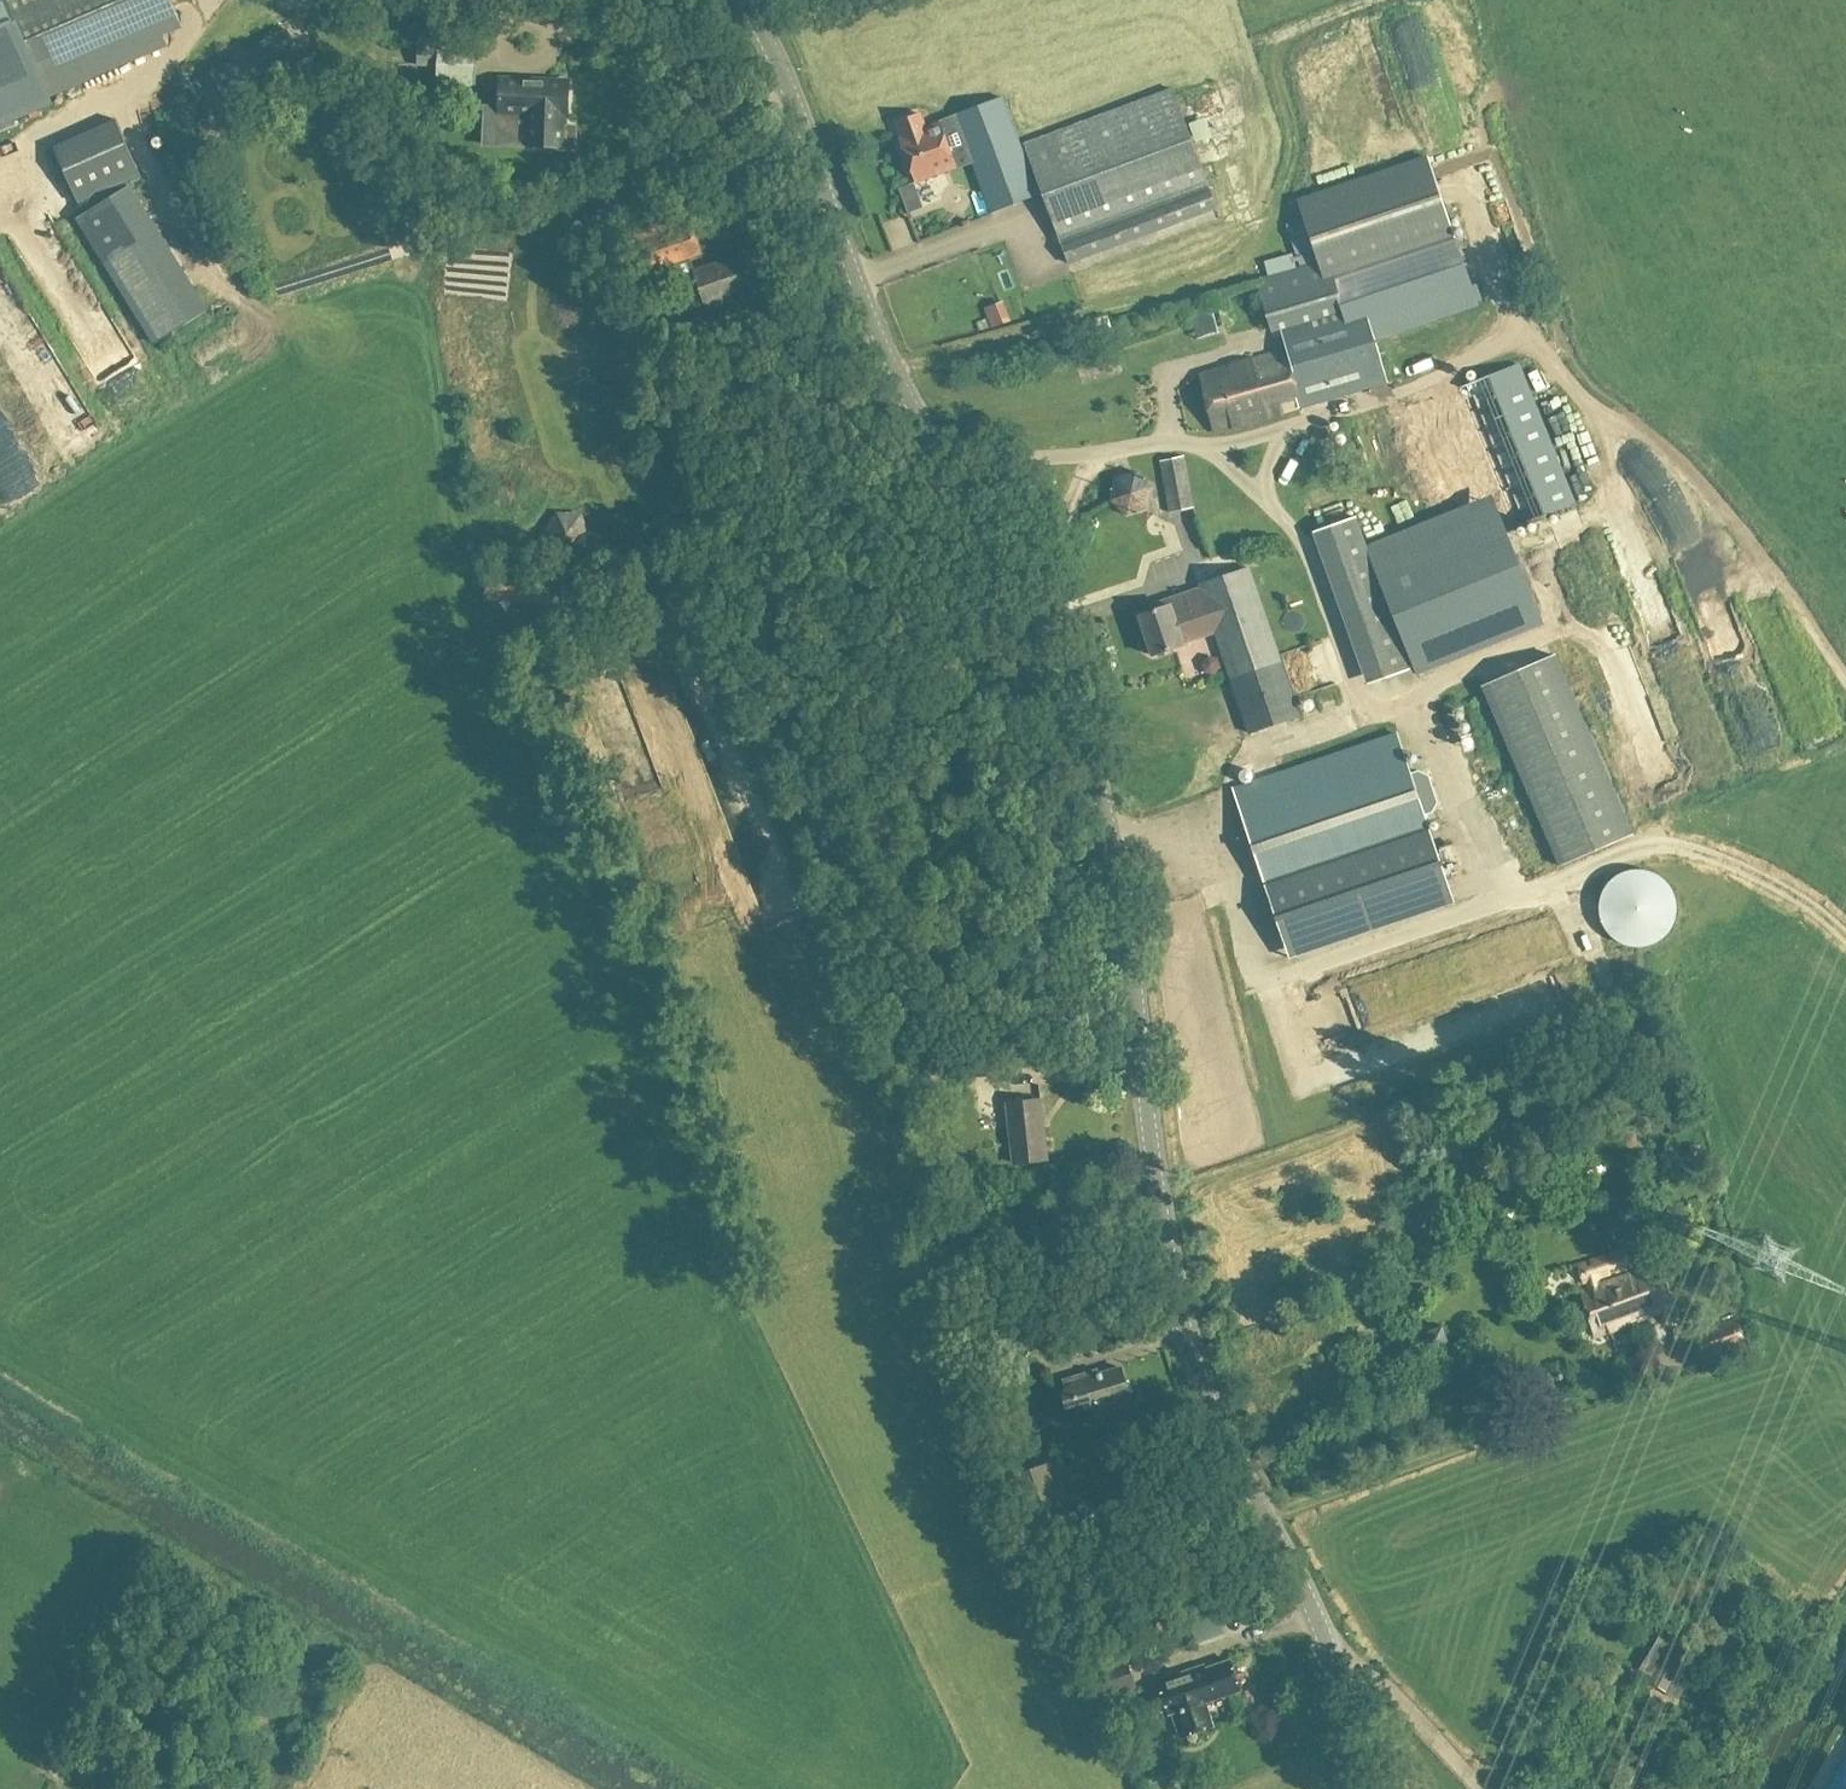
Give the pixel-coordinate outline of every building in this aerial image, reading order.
[(52,104),(49,97),(169,46),(164,35),(183,26),(172,0),(0,0),(0,127),(52,104)] [(440,0),(398,0),(398,18),(440,18),(440,0)] [(289,30),(212,71),(232,109),(309,69),(298,47),(289,30)] [(440,36),(438,91),(475,93),(477,37),(440,36)] [(570,116),(571,81),(502,79),(501,131),(527,132),(527,145),(578,147),(578,125),(566,124),(566,116),(570,116)] [(1217,208),(1173,88),(1024,143),(1069,264),(1217,208)] [(1040,195),(1003,97),(944,119),(945,121),(926,128),(920,113),(898,122),(903,137),(900,138),(916,181),(950,168),(952,172),(974,164),(992,213),(1040,195)] [(116,119),(53,146),(78,204),(141,177),(116,119)] [(1196,147),(1212,141),(1205,120),(1188,126),(1196,147)] [(1335,183),(1379,167),(1364,128),(1321,144),(1335,183)] [(1477,305),(1451,227),(1428,157),(1298,200),(1318,260),(1259,280),(1275,331),(1280,329),(1286,351),(1297,390),(1292,392),(1296,407),(1387,382),(1375,339),(1477,305)] [(123,236),(155,219),(135,182),(103,200),(123,236)] [(654,271),(703,254),(690,216),(641,233),(654,271)] [(145,223),(135,248),(164,260),(174,235),(145,223)] [(745,252),(693,269),(695,275),(678,281),(687,310),(704,304),(706,309),(759,291),(745,252)] [(104,312),(114,330),(112,331),(128,359),(157,343),(141,315),(142,315),(132,297),(104,312)] [(1110,326),(1106,314),(1094,318),(1098,330),(1110,326)] [(1297,390),(1286,351),(1198,375),(1214,430),(1296,407),(1292,392),(1297,390)] [(1574,504),(1516,364),(1457,388),(1515,529),(1574,504)] [(742,379),(727,386),(733,399),(747,392),(742,379)] [(1514,558),(1446,393),(1410,408),(1477,571),(1474,572),(1449,512),(1370,545),(1415,666),(1501,635),(1497,626),(1527,613),(1525,608),(1523,609),(1504,562),(1514,558)] [(1349,396),(1332,403),(1337,416),(1354,409),(1349,396)] [(1554,447),(1575,438),(1571,428),(1550,437),(1554,447)] [(8,446),(0,429),(0,450),(8,446)] [(1193,507),(1184,456),(1163,460),(1172,511),(1193,507)] [(1149,509),(1154,488),(1137,473),(1116,480),(1111,501),(1128,516),(1149,509)] [(1412,668),(1361,525),(1357,515),(1313,531),(1367,684),(1412,668)] [(1300,715),(1250,569),(1200,586),(1201,589),(1163,602),(1165,609),(1140,617),(1154,657),(1185,647),(1184,644),(1216,634),(1250,732),(1300,715)] [(1632,834),(1554,654),(1483,685),(1561,865),(1632,834)] [(1397,733),(1234,789),(1262,872),(1290,957),(1454,901),(1425,815),(1433,812),(1438,803),(1429,775),(1418,770),(1411,773),(1397,733)] [(1630,869),(1626,870),(1624,871),(1621,872),(1618,874),(1613,877),(1610,880),(1607,884),(1605,887),(1604,889),(1602,893),(1601,895),(1600,898),(1600,900),(1599,903),(1599,906),(1599,909),(1599,910),(1600,913),(1600,915),(1601,918),(1602,922),(1604,927),(1606,930),(1608,932),(1610,934),(1613,937),(1615,939),(1617,940),(1622,943),(1625,944),(1627,945),(1631,946),(1634,946),(1636,946),(1641,946),(1643,946),(1646,945),(1650,944),(1652,943),(1655,942),(1660,940),(1663,937),(1667,933),(1669,930),(1672,927),(1673,924),(1674,922),(1675,918),(1676,916),(1676,913),(1677,910),(1677,908),(1677,905),(1677,902),(1676,899),(1675,897),(1675,894),(1674,892),(1672,889),(1671,887),(1670,885),(1666,880),(1664,879),(1662,877),(1660,875),(1658,874),(1654,872),(1651,871),(1648,870),(1642,869),(1637,869),(1634,869),(1630,869)] [(1042,1098),(1039,1098),(1006,1102),(1012,1165),(1049,1161),(1042,1098)] [(1581,1290),(1595,1335),(1672,1311),(1658,1266),(1600,1284),(1598,1277),(1623,1269),(1618,1252),(1579,1264),(1584,1280),(1587,1279),(1590,1287),(1581,1290)] [(1748,1344),(1738,1317),(1700,1331),(1709,1358),(1748,1344)] [(1442,1325),(1427,1330),(1433,1346),(1448,1341),(1442,1325)] [(1130,1399),(1121,1367),(1100,1373),(1099,1369),(1064,1380),(1067,1389),(1062,1391),(1072,1424),(1097,1417),(1095,1409),(1130,1399)] [(1054,1460),(1008,1477),(1034,1547),(1038,1559),(1063,1550),(1058,1539),(1079,1531),(1054,1460)] [(1653,1596),(1652,1597),(1671,1608),(1684,1585),(1658,1569),(1645,1591),(1653,1596)] [(1195,1646),(1223,1638),(1214,1608),(1186,1617),(1195,1646)] [(1667,1643),(1662,1653),(1647,1679),(1670,1691),(1685,1663),(1689,1656),(1667,1643)] [(1138,1688),(1130,1667),(1127,1659),(1096,1670),(1106,1699),(1138,1688)] [(1241,1689),(1230,1659),(1205,1668),(1204,1664),(1158,1680),(1170,1712),(1172,1711),(1181,1737),(1214,1725),(1206,1701),(1241,1689)] [(1831,1788),(1845,1788),(1845,1759),(1831,1788)] [(1149,1788),(1179,1788),(1172,1774),(1147,1785),(1149,1788)]
